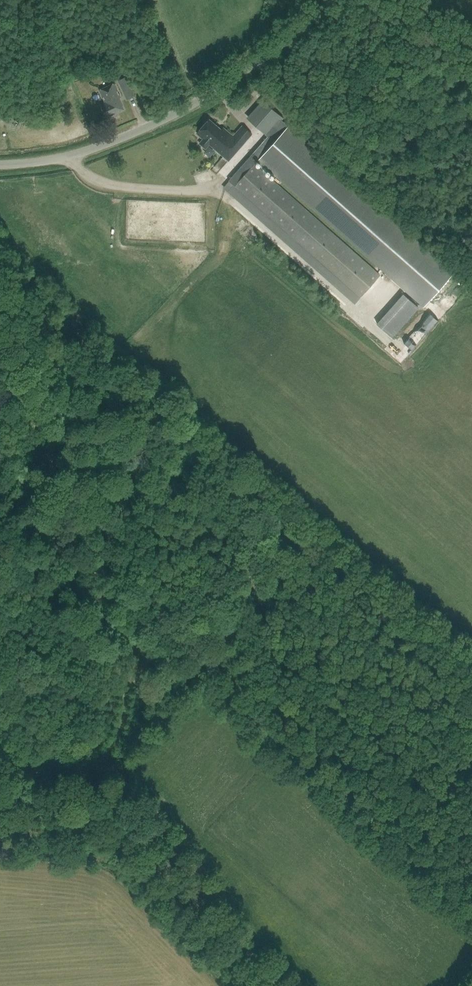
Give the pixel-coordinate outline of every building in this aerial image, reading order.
[(118,80),(127,99),(135,95),(126,77),(118,80)] [(116,112),(115,111),(124,107),(113,84),(100,90),(105,102),(101,104),(106,116),(116,112)] [(355,304),(380,276),(254,165),(259,160),(424,306),(454,272),(283,120),(285,118),(269,104),(252,123),(266,135),(268,136),(228,181),(233,185),(227,191),(355,304)] [(198,133),(204,139),(201,144),(207,149),(210,144),(230,161),(253,134),(243,126),(234,137),(223,128),(222,130),(210,119),(198,133)] [(404,294),(377,323),(392,337),(419,308),(404,294)] [(428,314),(436,322),(443,315),(435,307),(428,314)]
